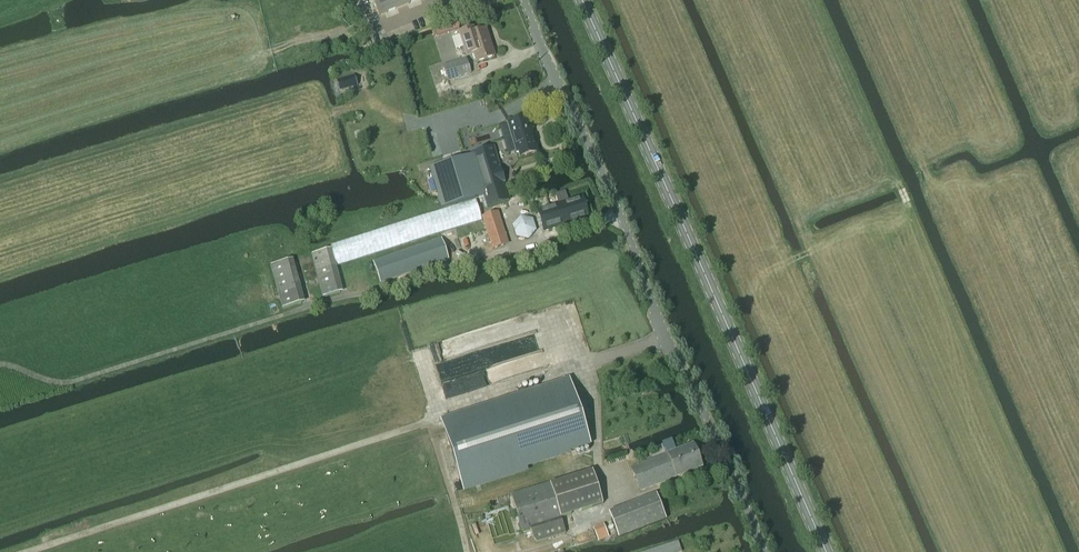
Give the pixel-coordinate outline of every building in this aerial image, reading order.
[(379,17),(420,0),(373,0),(379,17)] [(476,32),(474,27),(458,32),(465,56),(472,54),(475,63),(494,57),(486,29),(476,32)] [(466,59),(443,66),(448,81),(471,74),(466,59)] [(354,75),(336,80),(337,83),(339,90),(356,86),(354,75)] [(527,118),(506,124),(510,138),(512,138),(519,158),(538,153),(527,118)] [(474,156),(431,169),(442,206),(484,194),(487,204),(508,197),(509,197),(494,147),(493,147),(473,154),(474,156)] [(564,192),(555,195),(558,204),(537,211),(543,233),(587,219),(581,198),(567,202),(564,192)] [(532,219),(520,217),(512,226),(516,238),(528,240),(536,231),(532,219)] [(498,227),(486,231),(492,250),(504,246),(498,227)] [(448,260),(441,238),(372,262),(380,284),(448,260)] [(331,249),(311,254),(315,272),(336,267),(331,249)] [(298,297),(280,302),(282,309),(300,304),(298,297)] [(569,378),(439,419),(461,487),(590,446),(569,378)] [(671,441),(662,444),(666,454),(630,468),(639,493),(702,468),(692,444),(675,451),(671,441)] [(549,483),(511,495),(523,534),(531,532),(533,539),(536,543),(565,534),(560,518),(602,504),(591,470),(549,483)] [(603,524),(592,529),(598,542),(609,537),(603,524)] [(647,551),(681,551),(678,542),(647,551)]
